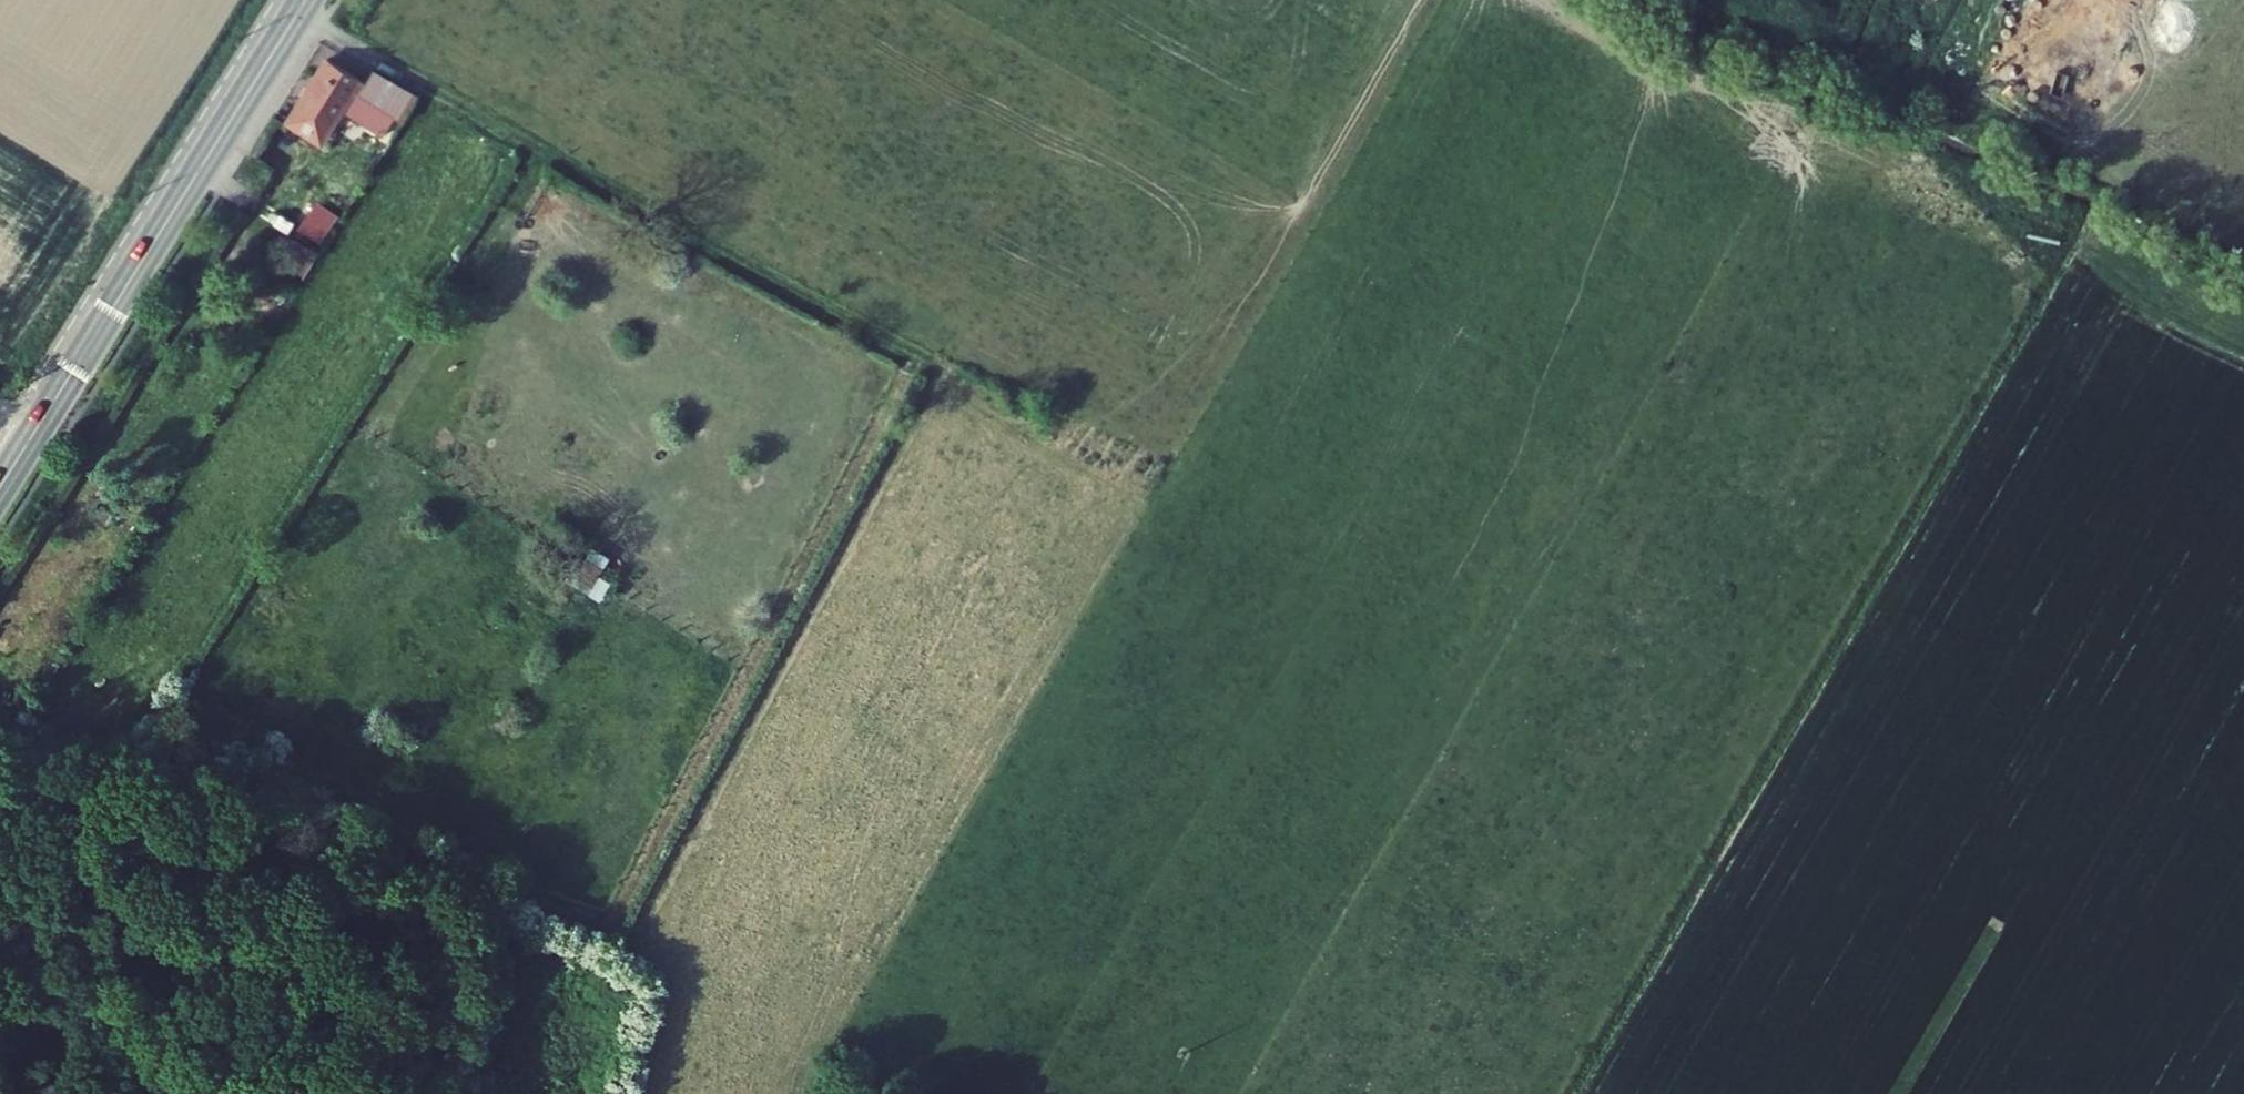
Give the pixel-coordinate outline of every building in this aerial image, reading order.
[(412,86),(361,55),(352,71),(321,53),(283,115),(315,134),(347,81),(396,111),(412,86)] [(296,243),(286,265),(307,274),(317,252),(296,243)] [(600,601),(611,582),(601,576),(611,559),(593,548),(572,584),(600,601)]
